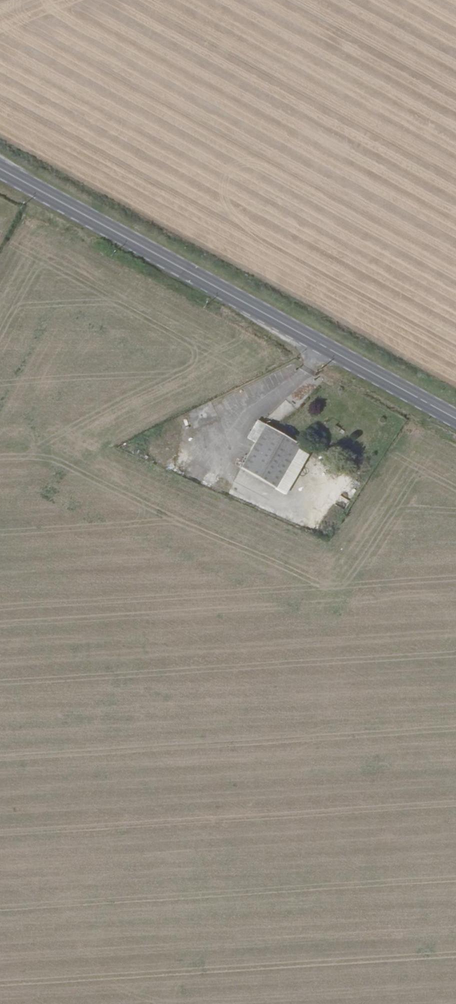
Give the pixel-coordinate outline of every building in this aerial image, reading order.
[(296,447),(261,427),(235,471),(270,490),(296,447)]
